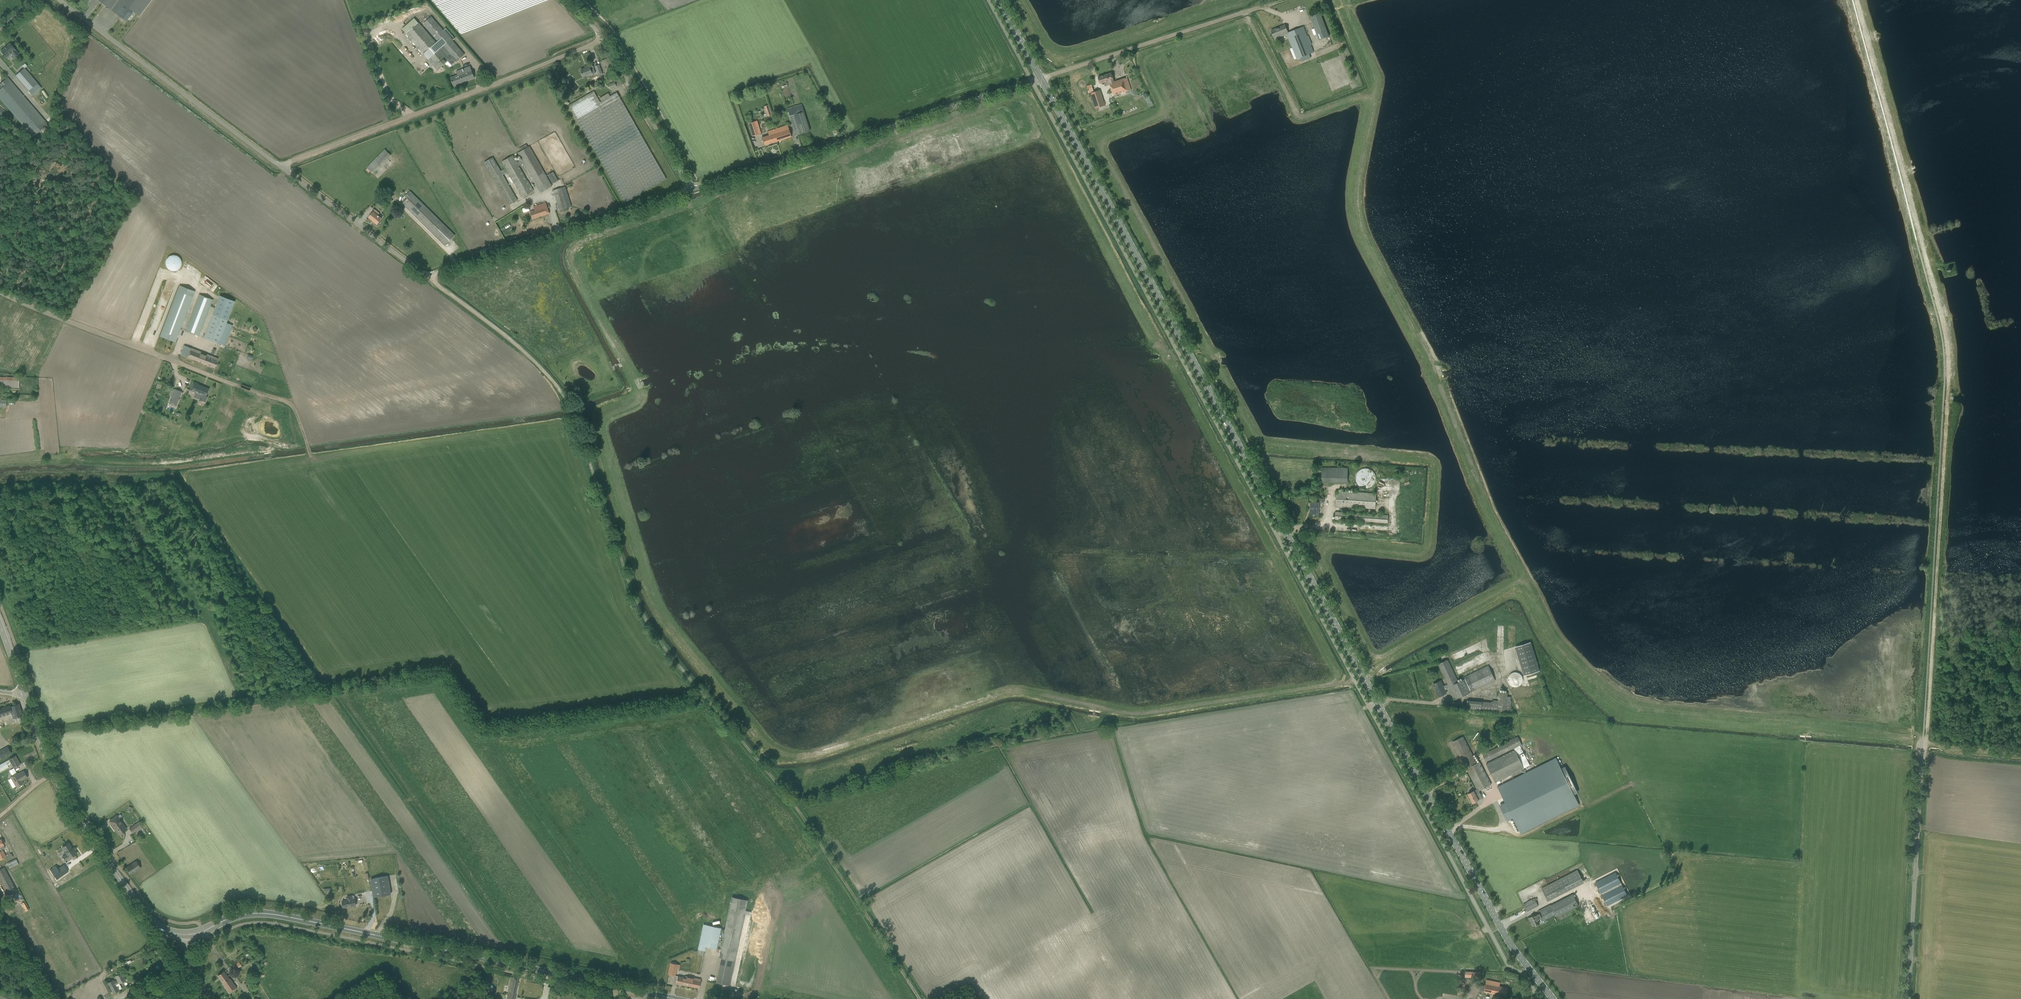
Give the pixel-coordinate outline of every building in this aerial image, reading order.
[(126,21),(133,12),(139,16),(151,0),(98,0),(126,21)] [(1320,11),(1310,15),(1316,32),(1326,28),(1320,11)] [(414,19),(402,29),(406,34),(438,70),(448,61),(451,66),(464,54),(431,17),(431,16),(423,23),(423,24),(438,41),(436,43),(418,23),(414,19)] [(1277,36),(1278,37),(1282,36),(1282,37),(1289,34),(1285,25),(1271,31),(1274,37),(1277,36)] [(1301,34),(1288,39),(1292,48),(1296,58),(1297,59),(1299,58),(1309,54),(1314,52),(1306,32),(1303,26),(1299,28),(1301,34)] [(10,43),(0,51),(1,52),(1,53),(2,55),(3,55),(6,58),(12,53),(16,57),(19,54),(15,50),(16,50),(10,43)] [(24,68),(15,76),(28,91),(32,96),(42,88),(37,83),(24,68),(27,66),(25,63),(22,66),(24,68)] [(580,70),(583,77),(592,73),(592,74),(595,73),(592,64),(587,66),(587,67),(580,70)] [(458,75),(450,78),(453,86),(474,78),(470,66),(456,72),(458,75)] [(1111,73),(1098,77),(1100,83),(1109,81),(1113,94),(1131,89),(1127,78),(1114,82),(1111,73)] [(33,137),(48,124),(8,78),(0,84),(0,88),(1,88),(0,89),(0,98),(33,137)] [(1091,93),(1096,109),(1105,105),(1100,90),(1091,93)] [(569,106),(624,203),(666,179),(652,154),(654,153),(652,148),(649,149),(617,92),(610,96),(608,93),(599,98),(601,101),(600,102),(594,91),(569,106)] [(788,109),(796,135),(810,131),(801,104),(788,109)] [(5,121),(10,115),(0,107),(0,118),(5,121)] [(749,123),(753,136),(761,134),(757,121),(749,123)] [(775,135),(777,141),(791,137),(788,125),(776,129),(778,133),(776,133),(777,135),(775,135)] [(762,137),(764,145),(777,141),(775,135),(777,135),(776,133),(778,133),(776,129),(768,131),(769,135),(762,137)] [(484,162),(509,205),(517,200),(503,175),(508,172),(522,197),(533,191),(519,166),(524,163),(536,185),(536,186),(537,186),(538,188),(540,187),(543,191),(552,186),(529,146),(528,147),(526,144),(520,148),(521,151),(518,153),(522,160),(517,163),(513,155),(502,161),(506,169),(501,172),(493,157),(484,162)] [(386,149),(368,167),(373,172),(391,154),(386,149)] [(548,175),(553,184),(558,181),(553,172),(548,175)] [(556,200),(559,210),(571,207),(565,186),(553,190),(554,194),(552,195),(554,200),(556,200)] [(402,203),(445,245),(455,235),(410,191),(405,196),(407,199),(402,203)] [(530,212),(532,219),(549,214),(546,203),(534,207),(535,210),(530,212)] [(368,217),(377,224),(381,219),(377,216),(379,214),(374,210),(368,217)] [(1961,259),(1970,258),(1969,251),(1960,252),(1961,259)] [(172,271),(174,271),(175,271),(177,270),(179,269),(180,267),(181,266),(181,264),(181,262),(181,260),(180,259),(179,257),(177,256),(175,255),(174,255),(171,255),(170,256),(168,257),(167,258),(166,260),(165,262),(165,264),(166,266),(167,268),(168,269),(170,270),(172,271)] [(160,336),(175,342),(194,291),(179,285),(160,336)] [(185,331),(199,336),(213,300),(199,294),(185,331)] [(203,338),(219,343),(228,319),(235,301),(219,295),(212,314),(203,338)] [(181,355),(215,368),(218,360),(218,359),(213,357),(184,346),(181,355)] [(193,382),(190,391),(201,395),(200,399),(206,402),(207,397),(206,397),(209,388),(198,385),(199,384),(193,382)] [(172,396),(170,400),(177,403),(182,391),(174,389),(172,396)] [(1347,484),(1347,468),(1321,467),(1321,484),(1347,484)] [(1376,481),(1376,477),(1375,474),(1373,471),(1370,469),(1366,468),(1363,469),(1360,470),(1357,472),(1355,476),(1355,479),(1355,482),(1357,485),(1360,488),(1363,489),(1366,489),(1369,488),(1372,487),(1374,484),(1376,481)] [(1336,506),(1375,509),(1377,494),(1337,491),(1336,506)] [(1310,514),(1318,514),(1319,502),(1311,502),(1310,514)] [(1335,519),(1388,523),(1388,516),(1335,512),(1335,519)] [(1539,671),(1531,642),(1515,647),(1524,676),(1539,671)] [(1462,657),(1460,653),(1464,652),(1463,648),(1467,646),(1466,644),(1450,650),(1453,660),(1462,657)] [(1449,688),(1455,699),(1459,697),(1471,692),(1495,681),(1488,666),(1464,677),(1465,679),(1458,682),(1447,659),(1443,662),(1438,664),(1448,684),(1443,686),(1440,681),(1433,684),(1439,696),(1446,693),(1445,690),(1449,688)] [(1514,687),(1516,687),(1517,687),(1518,686),(1520,685),(1521,685),(1521,684),(1522,682),(1522,680),(1522,679),(1522,677),(1521,676),(1520,674),(1518,673),(1517,672),(1515,672),(1513,672),(1512,673),(1511,674),(1510,675),(1509,676),(1508,677),(1508,679),(1508,680),(1508,681),(1508,683),(1509,684),(1510,685),(1511,686),(1513,687),(1514,687)] [(1462,709),(1510,713),(1511,701),(1507,700),(1508,693),(1499,692),(1498,701),(1493,700),(1493,702),(1491,701),(1491,702),(1467,700),(1467,703),(1462,703),(1462,709)] [(13,718),(22,715),(18,704),(10,707),(10,706),(0,709),(0,716),(5,715),(8,714),(11,713),(13,718)] [(1468,794),(1473,803),(1478,800),(1482,798),(1479,792),(1491,785),(1479,762),(1477,763),(1463,737),(1453,742),(1464,764),(1462,766),(1464,770),(1465,769),(1466,770),(1467,770),(1477,789),(1468,794)] [(1518,737),(1482,755),(1486,762),(1514,748),(1515,749),(1486,764),(1495,783),(1518,772),(1523,769),(1524,769),(1524,768),(1519,758),(1525,755),(1521,747),(1520,746),(1521,745),(1522,745),(1518,737)] [(0,751),(0,756),(1,759),(11,753),(8,747),(0,751)] [(8,767),(8,766),(11,764),(13,768),(14,768),(20,764),(15,756),(11,758),(8,759),(9,760),(5,761),(0,764),(0,772),(8,767)] [(1524,769),(1523,769),(1525,773),(1497,787),(1508,808),(1502,811),(1507,821),(1513,818),(1521,834),(1579,805),(1571,788),(1574,786),(1568,773),(1564,775),(1556,758),(1533,769),(1525,773),(1524,769)] [(11,778),(8,780),(13,788),(16,786),(17,787),(24,783),(22,781),(28,777),(24,771),(18,774),(18,773),(10,777),(11,778)] [(109,821),(119,834),(126,829),(117,816),(109,821)] [(130,828),(132,832),(142,825),(140,822),(130,828)] [(62,857),(65,861),(69,858),(70,858),(77,853),(73,847),(72,848),(71,847),(68,842),(62,847),(67,854),(62,857)] [(7,863),(10,868),(18,864),(16,859),(7,863)] [(126,867),(130,874),(141,868),(136,861),(126,867)] [(56,866),(50,870),(57,879),(68,871),(64,865),(60,867),(58,869),(56,866)] [(8,894),(16,890),(4,867),(0,870),(0,879),(8,894)] [(1547,900),(1547,901),(1584,882),(1578,870),(1541,889),(1547,900)] [(1616,873),(1595,883),(1601,894),(1622,883),(1616,873)] [(371,879),(374,897),(391,894),(387,876),(371,879)] [(1623,885),(1602,896),(1607,907),(1628,896),(1623,885)] [(1560,900),(1538,911),(1539,913),(1542,918),(1543,921),(1558,913),(1559,916),(1564,913),(1579,906),(1573,894),(1560,900)] [(342,903),(341,903),(342,906),(343,906),(343,908),(356,905),(354,895),(347,897),(347,900),(342,901),(342,903)] [(717,978),(716,982),(729,985),(730,980),(745,914),(751,915),(734,989),(733,990),(744,993),(745,988),(749,989),(754,967),(755,962),(758,963),(770,909),(761,908),(759,913),(751,912),(746,910),(748,900),(732,897),(725,926),(721,943),(719,953),(722,953),(717,978)] [(1523,904),(1527,911),(1538,906),(1534,898),(1523,904)] [(1531,920),(1533,926),(1538,924),(1539,923),(1538,920),(1542,918),(1541,916),(1539,913),(1537,915),(1536,914),(1528,918),(1530,921),(1531,920)] [(706,947),(717,949),(721,928),(704,924),(698,950),(705,951),(706,947)] [(239,962),(232,966),(235,970),(241,966),(239,962)] [(671,963),(668,974),(675,976),(676,968),(677,964),(671,963)] [(224,971),(218,975),(223,983),(222,983),(229,994),(237,988),(229,978),(224,971)] [(107,983),(113,993),(119,990),(122,988),(119,983),(125,980),(121,972),(115,976),(117,980),(114,981),(113,980),(107,983)] [(676,983),(699,988),(701,979),(686,976),(685,978),(678,976),(676,983)] [(518,984),(519,979),(511,977),(510,982),(508,990),(509,991),(507,998),(515,998),(518,984)] [(1486,980),(1484,991),(1506,996),(1507,988),(1499,986),(1500,982),(1486,980)]
